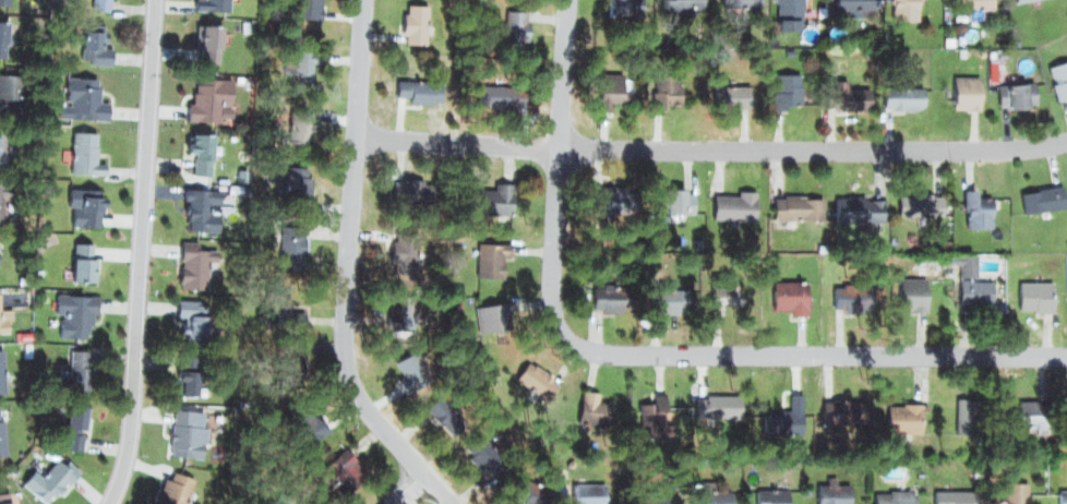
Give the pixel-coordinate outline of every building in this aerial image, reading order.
[(110,9),(111,0),(90,0),(89,8),(110,9)] [(229,13),(229,0),(206,0),(193,0),(192,12),(229,13)] [(319,15),(319,0),(286,0),(286,13),(319,15)] [(400,38),(401,0),(429,0),(428,38),(400,38)] [(609,9),(640,9),(640,0),(609,0),(609,9)] [(662,10),(704,10),(704,0),(662,0),(662,10)] [(776,16),(807,19),(808,0),(776,0),(776,16)] [(877,15),(877,0),(837,0),(837,10),(847,10),(847,15),(877,15)] [(882,16),(882,0),(917,0),(916,17),(882,16)] [(994,9),(994,0),(962,0),(962,9),(994,9)] [(504,44),(524,44),(524,13),(504,13),(504,44)] [(8,56),(10,19),(0,18),(0,55),(8,56)] [(221,26),(197,25),(196,62),(220,62),(221,26)] [(97,32),(96,50),(119,50),(118,67),(79,65),(80,31),(97,32)] [(1035,60),(1066,46),(1066,86),(1051,94),(1035,60)] [(280,73),(313,75),(314,52),(281,50),(280,73)] [(650,51),(649,91),(681,91),(682,52),(650,51)] [(598,53),(599,92),(631,91),(630,52),(598,53)] [(771,103),(772,60),(799,61),(798,104),(771,103)] [(863,99),(823,99),(823,80),(823,63),(838,63),(838,79),(863,80),(863,99)] [(948,69),(983,70),(982,107),(947,106),(948,69)] [(393,70),(440,72),(439,93),(392,91),(393,70)] [(14,111),(16,76),(0,75),(0,111),(14,111)] [(188,120),(188,103),(194,103),(195,75),(227,76),(226,96),(218,96),(217,122),(188,120)] [(476,75),(518,79),(517,97),(475,94),(476,75)] [(655,109),(682,109),(682,75),(655,75),(655,109)] [(1005,76),(1004,108),(1034,109),(1035,77),(1005,76)] [(756,98),(716,98),(716,79),(756,79),(756,98)] [(920,98),(878,98),(878,79),(920,79),(920,98)] [(97,81),(96,99),(110,100),(110,117),(70,116),(72,80),(97,81)] [(398,103),(442,103),(442,82),(398,82),(398,103)] [(524,87),(479,86),(479,106),(523,107),(524,87)] [(871,89),(828,89),(828,111),(871,111),(871,89)] [(885,110),(925,110),(925,89),(885,89),(885,110)] [(289,107),(286,139),(310,141),(312,108),(289,107)] [(192,175),(195,133),(213,134),(211,176),(192,175)] [(96,135),(96,154),(107,154),(106,171),(70,170),(71,134),(96,135)] [(305,169),(304,208),(284,208),(285,169),(305,169)] [(393,179),(392,200),(424,202),(427,181),(393,179)] [(494,191),(479,190),(478,215),(514,216),(515,181),(495,180),(494,191)] [(627,201),(626,180),(590,180),(591,202),(627,201)] [(696,203),(696,182),(660,182),(660,203),(696,203)] [(747,206),(747,185),(711,185),(711,206),(747,206)] [(1057,206),(1055,185),(1019,188),(1021,208),(1057,206)] [(807,208),(807,187),(771,187),(771,208),(807,208)] [(986,187),(986,226),(959,226),(959,187),(986,187)] [(187,229),(188,200),(182,200),(183,188),(225,190),(224,203),(208,202),(207,214),(218,215),(217,230),(187,229)] [(633,188),(601,188),(601,213),(633,213),(633,188)] [(74,227),(75,207),(67,206),(69,189),(100,192),(97,229),(74,227)] [(904,216),(937,218),(939,191),(906,189),(904,216)] [(873,214),(873,192),(837,191),(837,213),(873,214)] [(775,197),(775,223),(823,223),(823,197),(775,197)] [(302,225),(301,264),(280,264),(281,225),(302,225)] [(393,264),(413,264),(415,231),(393,231),(393,264)] [(483,274),(504,275),(507,242),(485,240),(483,274)] [(182,288),(183,260),(179,260),(180,241),(197,242),(197,250),(220,251),(219,263),(206,263),(205,289),(182,288)] [(81,242),(79,279),(98,280),(100,243),(81,242)] [(957,247),(971,247),(971,269),(988,269),(988,298),(957,298),(957,247)] [(896,265),(925,267),(923,299),(894,297),(896,265)] [(720,267),(750,266),(750,297),(720,298),(720,267)] [(776,268),(805,267),(805,299),(777,299),(776,268)] [(1016,272),(1054,274),(1053,301),(1015,299),(1016,272)] [(650,274),(690,274),(688,301),(650,301),(650,274)] [(872,297),(873,276),(837,275),(836,296),(872,297)] [(624,298),(624,276),(588,276),(588,298),(624,298)] [(724,314),(724,305),(737,305),(737,276),(713,276),(713,314),(724,314)] [(901,313),(928,313),(928,280),(901,280),(901,313)] [(288,283),(287,312),(308,313),(307,323),(266,321),(268,281),(288,283)] [(632,312),(632,286),(594,287),(595,313),(632,312)] [(651,315),(688,315),(688,291),(651,291),(651,315)] [(387,327),(409,328),(410,296),(389,295),(387,327)] [(95,296),(58,296),(58,339),(94,340),(95,296)] [(504,298),(511,328),(478,335),(472,303),(504,298)] [(188,314),(180,314),(180,301),(195,301),(195,308),(201,308),(201,317),(205,317),(205,333),(201,333),(201,341),(185,340),(185,334),(181,333),(181,327),(188,327),(188,314)] [(10,332),(0,333),(0,312),(8,311),(10,332)] [(284,374),(303,374),(305,335),(286,334),(284,374)] [(72,350),(71,375),(60,374),(60,389),(83,391),(85,350),(72,350)] [(180,395),(200,395),(201,356),(181,355),(180,395)] [(407,393),(425,384),(411,355),(392,363),(407,393)] [(527,358),(555,382),(543,397),(515,374),(527,358)] [(788,392),(803,393),(802,437),(760,436),(762,411),(781,412),(781,410),(788,410),(788,392)] [(582,393),(598,396),(597,404),(613,408),(608,432),(574,424),(582,393)] [(735,418),(736,396),(704,395),(703,417),(735,418)] [(954,436),(975,436),(975,395),(954,395),(954,436)] [(443,435),(459,421),(440,396),(422,409),(443,435)] [(309,399),(324,431),(299,443),(283,412),(309,399)] [(1020,400),(1020,430),(1048,429),(1048,400),(1020,400)] [(667,423),(668,403),(635,401),(634,422),(667,423)] [(889,403),(890,431),(918,430),(918,401),(889,403)] [(863,427),(863,406),(822,405),(822,427),(863,427)] [(1056,409),(1060,429),(1066,427),(1066,407),(1056,409)] [(70,410),(68,447),(87,448),(89,411),(70,410)] [(196,440),(204,441),(202,458),(173,454),(179,412),(195,415),(194,428),(197,428),(196,440)] [(480,431),(494,447),(488,453),(500,467),(487,478),(468,455),(472,452),(466,444),(480,431)] [(344,442),(359,459),(350,467),(360,479),(344,493),(319,464),(344,442)] [(74,475),(47,503),(45,503),(21,483),(32,470),(38,476),(55,457),(74,475)] [(171,480),(167,479),(158,503),(182,503),(184,499),(192,501),(200,478),(175,469),(171,480)] [(825,484),(816,485),(817,503),(849,503),(848,481),(838,481),(838,472),(825,473),(825,484)] [(547,491),(538,503),(528,503),(506,491),(517,473),(547,491)] [(607,483),(572,483),(572,503),(607,503),(607,483)] [(1002,503),(1029,503),(1030,485),(1002,484),(1002,503)] [(669,489),(636,488),(635,503),(668,503),(669,489)] [(791,489),(758,488),(757,503),(790,503),(791,489)] [(301,497),(284,489),(276,503),(298,503),(301,497)] [(975,490),(934,489),(933,503),(975,503),(975,490)] [(729,491),(696,490),(695,503),(728,503),(729,491)] [(919,492),(877,491),(876,503),(918,503),(919,492)] [(0,493),(0,503),(8,503),(8,493),(0,493)]
